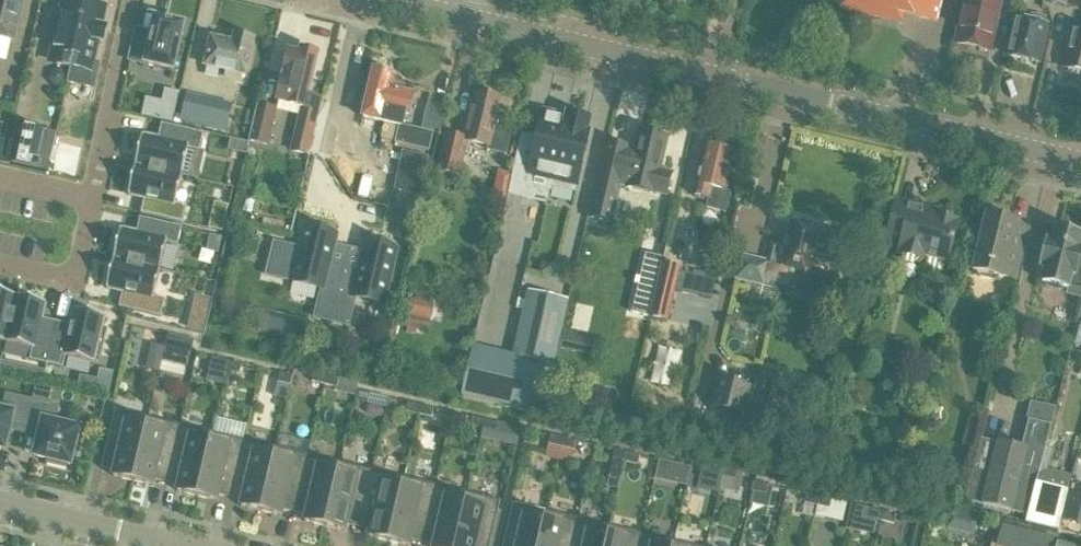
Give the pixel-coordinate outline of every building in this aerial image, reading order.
[(24,0),(0,0),(0,37),(15,40),(24,0)] [(56,64),(71,67),(86,2),(77,0),(62,0),(51,50),(59,51),(56,64)] [(844,9),(882,18),(883,14),(893,16),(894,11),(934,21),(939,0),(846,0),(844,9)] [(991,51),(1002,2),(992,0),(966,0),(956,43),(991,51)] [(71,67),(68,82),(94,87),(99,63),(95,62),(100,41),(104,42),(108,26),(103,25),(108,6),(86,1),(71,67)] [(137,21),(130,52),(175,63),(186,15),(156,8),(152,24),(137,21)] [(1038,62),(1047,23),(1043,22),(1043,18),(1035,16),(1034,20),(1016,16),(1007,55),(1038,62)] [(1063,67),(1080,71),(1080,28),(1073,26),(1063,67)] [(204,67),(245,77),(254,39),(235,34),(233,42),(211,37),(204,67)] [(321,99),(308,96),(317,58),(315,54),(305,51),(299,54),(289,52),(277,103),(300,109),(290,151),(308,156),(309,155),(308,154),(321,99)] [(384,124),(394,80),(390,79),(392,74),(374,70),(362,119),(384,124)] [(384,124),(379,145),(402,151),(417,154),(419,148),(429,151),(434,132),(422,130),(401,125),(404,114),(409,115),(414,95),(412,95),(413,88),(411,85),(395,81),(395,80),(394,80),(384,124)] [(514,120),(497,116),(502,98),(476,92),(474,101),(471,100),(462,137),(447,133),(438,171),(458,176),(464,151),(468,152),(470,141),(488,146),(488,150),(506,154),(514,120)] [(202,98),(188,95),(182,120),(196,123),(202,98)] [(232,105),(218,102),(211,127),(225,130),(232,105)] [(163,103),(159,119),(173,122),(177,106),(163,103)] [(277,108),(260,104),(251,140),(268,144),(277,108)] [(566,116),(543,110),(525,185),(550,190),(568,114),(567,113),(566,116)] [(590,119),(568,114),(550,190),(551,191),(552,186),(575,192),(589,132),(587,132),(590,119)] [(142,135),(135,164),(182,176),(189,149),(199,152),(203,133),(162,123),(158,139),(142,135)] [(17,128),(10,163),(35,169),(43,134),(17,128)] [(608,142),(590,218),(613,223),(622,187),(657,195),(657,194),(665,196),(671,173),(658,170),(666,137),(641,130),(636,149),(632,151),(632,154),(628,153),(629,147),(608,142)] [(735,153),(706,146),(694,197),(708,200),(706,207),(724,211),(724,213),(727,213),(732,189),(727,188),(735,153)] [(417,154),(402,151),(395,189),(421,194),(429,156),(417,154)] [(135,164),(128,195),(144,199),(141,213),(183,223),(187,205),(175,203),(180,183),(182,176),(135,164)] [(896,206),(887,242),(901,245),(899,254),(924,260),(925,256),(948,262),(958,221),(952,220),(951,216),(944,214),(940,217),(896,206)] [(404,210),(398,234),(412,237),(417,213),(404,210)] [(976,244),(979,245),(973,270),(1004,278),(1004,276),(1017,279),(1029,229),(1016,226),(1017,222),(1009,220),(1010,216),(996,213),(995,216),(987,214),(986,218),(982,217),(976,244)] [(121,228),(113,258),(160,269),(167,242),(178,245),(182,227),(140,217),(136,232),(121,228)] [(223,231),(225,221),(212,217),(209,229),(222,232),(223,231)] [(785,273),(793,275),(795,269),(810,273),(809,277),(827,281),(829,271),(830,272),(832,259),(834,259),(838,234),(791,223),(786,247),(771,244),(767,261),(742,255),(737,280),(764,287),(765,281),(782,285),(785,273)] [(315,317),(331,321),(345,265),(330,261),(337,234),(320,231),(321,228),(309,225),(308,228),(306,227),(300,249),(275,243),(267,275),(322,289),(315,317)] [(1077,234),(1078,232),(1075,231),(1075,230),(1065,227),(1065,228),(1062,227),(1062,230),(1056,229),(1053,243),(1048,241),(1042,267),(1047,268),(1043,282),(1049,283),(1048,286),(1051,286),(1051,287),(1061,290),(1061,289),(1064,289),(1064,287),(1070,288),(1071,284),(1080,286),(1080,235),(1077,234)] [(207,250),(218,252),(221,237),(211,235),(207,250)] [(359,269),(345,265),(331,321),(349,325),(356,297),(384,304),(389,282),(392,282),(397,264),(393,263),(397,249),(366,242),(359,269)] [(113,258),(107,288),(123,292),(119,307),(134,310),(161,317),(165,299),(154,296),(160,269),(113,258)] [(649,317),(668,322),(681,267),(662,262),(649,317)] [(6,343),(17,295),(0,291),(0,341),(6,343)] [(568,301),(528,291),(512,356),(553,365),(557,348),(561,332),(568,301)] [(17,295),(6,343),(31,348),(29,359),(47,364),(57,321),(42,317),(46,302),(17,295)] [(649,316),(652,303),(637,299),(634,313),(649,316)] [(57,321),(47,364),(63,367),(65,356),(93,363),(105,315),(73,308),(69,324),(57,321)] [(431,318),(407,313),(404,327),(429,332),(431,318)] [(203,331),(206,321),(191,317),(189,328),(203,331)] [(561,332),(557,348),(595,357),(598,340),(561,332)] [(193,341),(170,336),(167,351),(189,356),(193,341)] [(162,359),(164,348),(165,347),(152,343),(152,344),(149,356),(162,359)] [(553,365),(512,356),(473,346),(461,396),(542,414),(553,365)] [(227,370),(229,361),(217,358),(215,367),(227,370)] [(229,361),(227,370),(240,373),(242,364),(229,361)] [(903,367),(888,364),(885,377),(899,380),(903,367)] [(43,379),(45,370),(23,366),(21,375),(43,379)] [(96,391),(108,394),(113,373),(101,370),(96,391)] [(325,384),(327,375),(315,372),(313,382),(325,384)] [(293,375),(280,373),(278,382),(291,385),(293,375)] [(327,375),(325,384),(337,387),(339,378),(327,375)] [(720,381),(714,405),(743,412),(749,387),(720,381)] [(25,428),(32,399),(4,393),(0,409),(0,448),(3,449),(9,424),(24,427),(22,433),(23,433),(25,428)] [(58,406),(32,399),(25,428),(39,431),(33,456),(47,459),(46,463),(65,468),(66,464),(69,465),(73,451),(77,452),(81,432),(77,431),(78,428),(54,423),(58,406)] [(419,414),(421,405),(409,403),(407,412),(419,414)] [(421,405),(419,414),(432,417),(434,408),(421,405)] [(114,470),(112,476),(119,477),(119,478),(132,481),(147,417),(114,409),(101,467),(114,470)] [(154,479),(166,482),(179,425),(147,417),(132,481),(146,484),(153,485),(154,479)] [(483,429),(485,420),(473,417),(471,426),(483,429)] [(485,420),(483,429),(496,431),(498,423),(485,420)] [(981,439),(965,501),(978,504),(977,510),(1000,515),(1001,515),(1015,519),(1016,513),(1026,516),(1038,471),(1039,471),(1044,455),(1043,455),(1048,434),(1050,425),(1031,422),(1029,431),(1024,450),(981,439)] [(183,493),(196,496),(211,432),(179,425),(166,482),(178,485),(176,491),(183,492),(183,493)] [(963,446),(974,449),(978,434),(966,431),(963,446)] [(218,494),(230,497),(243,440),(211,432),(196,496),(210,499),(217,500),(218,494)] [(561,446),(563,438),(551,435),(549,444),(561,446)] [(563,438),(561,446),(563,447),(561,454),(573,456),(576,441),(563,438)] [(247,508),(260,511),(275,447),(243,440),(230,497),(242,500),(240,506),(247,507),(247,508)] [(282,510),(294,512),(307,455),(275,447),(260,511),(274,514),(281,515),(282,510)] [(625,461),(627,452),(615,450),(613,458),(625,461)] [(627,452),(625,461),(638,464),(640,455),(627,452)] [(311,523),(324,526),(339,462),(307,455),(294,512),(306,515),(304,521),(311,523)] [(346,525),(358,527),(371,470),(339,462),(324,526),(338,529),(345,531),(346,525)] [(672,478),(675,466),(674,465),(659,462),(656,474),(672,478)] [(722,476),(724,467),(713,464),(711,473),(722,476)] [(724,467),(722,476),(723,476),(723,479),(722,479),(719,489),(720,489),(740,493),(745,471),(724,467)] [(375,538),(388,541),(403,477),(371,470),(358,527),(370,530),(368,536),(375,538)] [(701,471),(697,488),(718,493),(719,489),(722,479),(722,476),(711,473),(701,471)] [(1027,516),(1025,524),(1059,531),(1072,480),(1053,475),(1039,471),(1038,471),(1026,516),(1027,516)] [(410,540),(422,543),(435,485),(403,477),(388,541),(402,545),(402,544),(409,545),(410,540)] [(768,485),(756,482),(754,490),(766,493),(768,485)] [(467,492),(435,485),(422,543),(434,545),(433,545),(455,545),(467,492)] [(1072,485),(1064,519),(1080,523),(1080,487),(1072,485)] [(467,492),(455,545),(489,545),(500,500),(467,492)] [(816,505),(819,496),(807,494),(805,503),(816,505)] [(819,496),(816,505),(830,508),(832,499),(819,496)] [(546,511),(513,503),(503,545),(538,545),(546,511)] [(881,520),(883,511),(851,504),(847,526),(851,527),(851,529),(874,534),(875,532),(879,533),(881,520)] [(578,519),(546,511),(538,545),(571,545),(578,519)] [(896,514),(883,511),(881,520),(879,533),(915,541),(920,519),(896,514)] [(610,526),(578,519),(571,545),(605,545),(610,526)] [(641,534),(610,526),(605,545),(639,545),(641,534)] [(673,541),(641,534),(639,545),(672,545),(673,541)]
